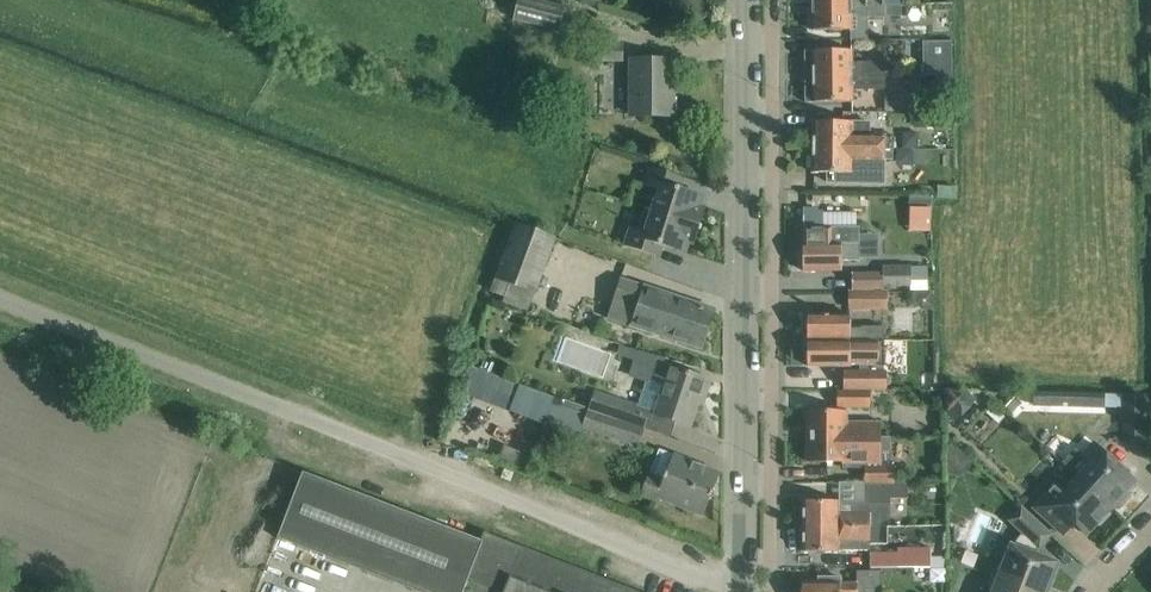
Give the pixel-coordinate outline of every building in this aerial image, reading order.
[(565,31),(570,8),(537,0),(523,0),(518,20),(565,31)] [(898,4),(884,5),(884,17),(901,16),(900,4),(898,4)] [(884,17),(884,5),(812,5),(813,31),(852,30),(852,18),(884,17)] [(623,59),(624,43),(602,42),(601,59),(623,59)] [(805,77),(884,76),(884,63),(852,63),(852,50),(805,51),(805,77)] [(673,61),(649,61),(632,60),(632,116),(673,116),(673,94),(669,94),(669,63),(673,63),(673,61)] [(952,60),(923,61),(924,75),(937,75),(952,74),(952,60)] [(884,76),(805,77),(806,103),(853,102),(852,89),(884,89),(884,76)] [(923,95),(886,95),(886,110),(923,110),(923,95)] [(953,112),(934,112),(934,126),(953,126),(953,112)] [(814,122),(813,147),(884,148),(884,136),(870,135),(853,135),(853,122),(814,122)] [(853,122),(853,135),(870,135),(871,123),(853,122)] [(916,134),(903,134),(903,148),(916,148),(916,134)] [(884,148),(813,147),(813,173),(852,174),(852,160),(884,161),(884,148)] [(897,148),(897,158),(904,165),(914,165),(914,150),(914,148),(897,148)] [(646,209),(700,226),(706,208),(701,206),(704,197),(675,188),(679,176),(650,167),(644,185),(653,188),(646,209)] [(954,199),(955,186),(936,185),(935,198),(954,199)] [(916,230),(937,231),(938,207),(917,206),(916,230)] [(700,226),(646,209),(639,230),(631,228),(625,246),(653,255),(657,244),(686,253),(689,243),(694,245),(700,226)] [(804,228),(803,271),(827,271),(842,272),(842,261),(860,261),(860,228),(857,228),(824,228),(818,228),(818,210),(804,210),(804,228)] [(824,212),(824,228),(857,228),(857,212),(824,212)] [(527,311),(552,243),(512,228),(487,297),(527,311)] [(883,268),(883,273),(852,273),(852,289),(883,289),(883,285),(918,284),(918,268),(883,268)] [(714,311),(692,303),(621,279),(608,316),(702,348),(714,311)] [(886,310),(886,292),(850,292),(850,310),(886,310)] [(808,314),(808,340),(883,340),(883,327),(862,327),(862,329),(850,329),(850,315),(808,314)] [(883,340),(808,340),(808,366),(850,367),(850,365),(864,365),(864,354),(883,354),(883,340)] [(656,414),(668,418),(690,426),(701,395),(705,396),(711,380),(671,367),(656,414)] [(885,372),(843,372),(843,389),(885,388),(885,372)] [(483,373),(476,401),(556,421),(564,393),(483,373)] [(594,389),(589,405),(645,426),(651,409),(594,389)] [(1030,404),(1102,406),(1102,391),(1029,389),(1030,404)] [(966,391),(948,391),(946,391),(946,411),(955,420),(975,401),(966,391)] [(869,392),(837,392),(837,407),(869,407),(869,392)] [(1005,408),(1012,414),(1022,404),(1015,397),(1005,408)] [(645,426),(589,405),(582,423),(639,443),(645,426)] [(807,437),(880,437),(880,421),(846,421),(846,412),(808,412),(807,437)] [(880,437),(807,437),(807,462),(846,462),(846,466),(861,466),(861,451),(890,452),(890,437),(880,437)] [(1078,477),(1112,508),(1114,505),(1119,505),(1128,496),(1127,491),(1136,482),(1094,443),(1083,455),(1091,463),(1078,477)] [(659,449),(650,473),(641,496),(657,502),(659,498),(703,516),(720,473),(659,449)] [(865,466),(865,482),(894,482),(894,467),(865,466)] [(481,540),(303,472),(278,539),(416,591),(461,591),(481,540)] [(1112,508),(1078,477),(1064,492),(1056,484),(1034,508),(1063,535),(1074,523),(1087,535),(1096,525),(1101,525),(1109,515),(1109,511),(1112,508)] [(803,501),(803,526),(870,526),(889,526),(889,498),(893,498),(894,482),(865,482),(865,503),(839,503),(839,501),(803,501)] [(986,574),(1032,591),(1044,591),(1046,586),(1050,587),(1051,586),(1048,585),(1056,563),(1034,554),(1052,535),(1021,508),(1009,521),(1023,533),(1015,547),(1012,546),(1005,564),(1000,562),(990,575),(986,573),(986,574)] [(870,526),(803,526),(803,552),(839,552),(839,549),(870,549),(870,526)] [(461,591),(639,591),(484,532),(481,540),(461,591)] [(901,548),(901,553),(870,553),(870,567),(931,567),(931,569),(946,569),(946,555),(931,555),(931,548),(901,548)] [(841,578),(819,578),(819,582),(802,582),(802,591),(880,591),(881,571),(857,571),(857,582),(841,582),(841,578)] [(986,574),(986,575),(989,576),(988,591),(1032,591),(986,574)]
